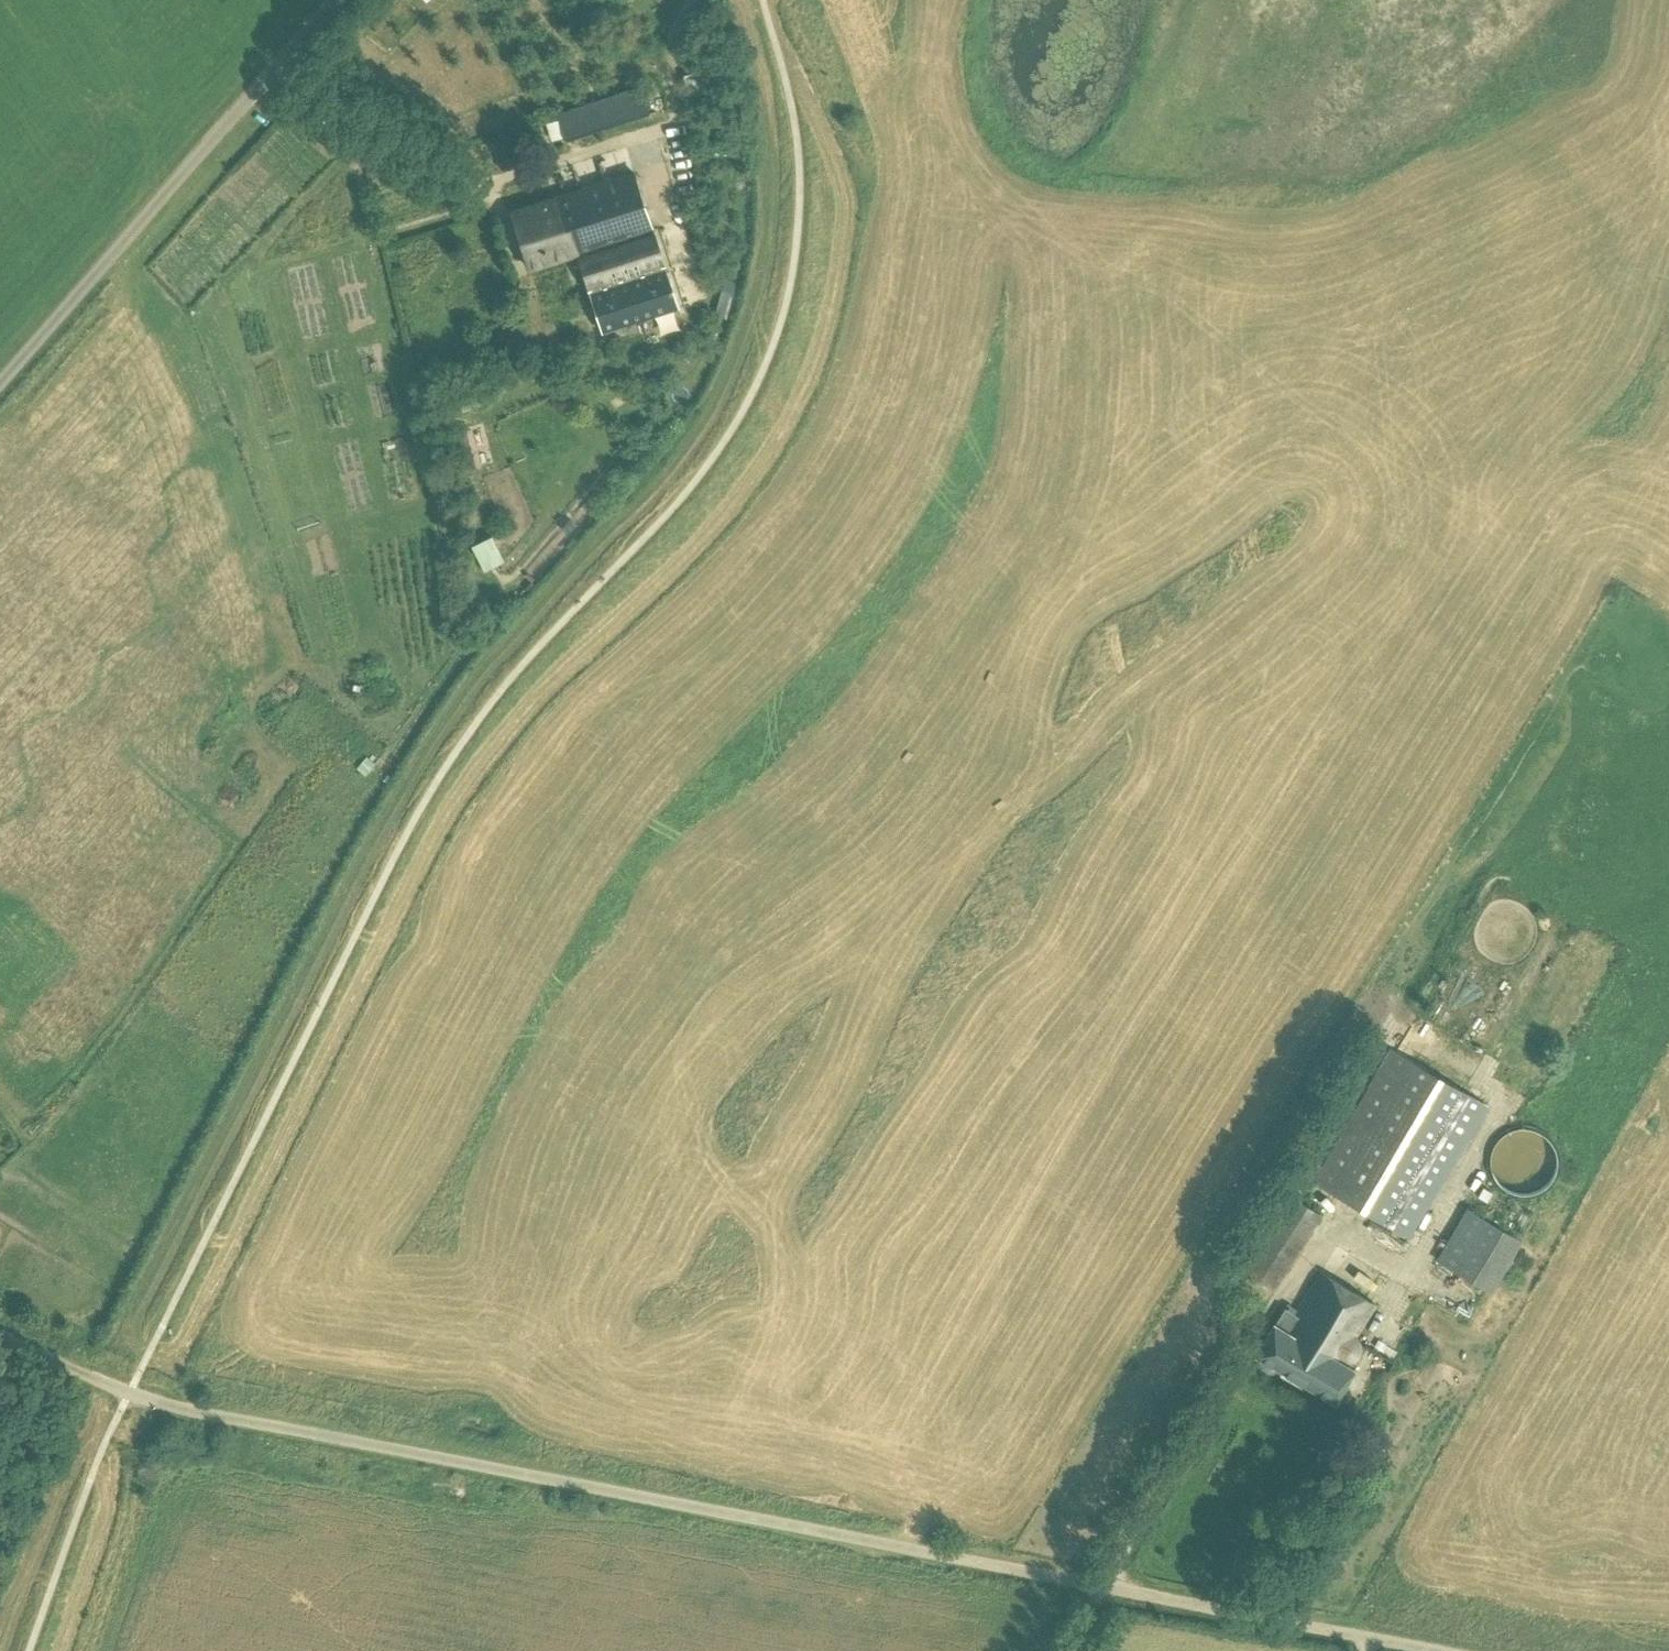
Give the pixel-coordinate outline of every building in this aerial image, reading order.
[(716,91),(708,68),(683,77),(691,100),(716,91)] [(557,112),(566,141),(649,115),(640,86),(557,112)] [(511,211),(529,268),(577,252),(602,330),(677,306),(634,171),(511,211)] [(722,291),(719,303),(729,306),(732,293),(722,291)] [(561,528),(568,534),(576,524),(569,518),(561,528)] [(472,546),(485,571),(504,561),(492,536),(472,546)] [(1312,1182),(1409,1239),(1488,1105),(1390,1048),(1312,1182)] [(1489,1158),(1490,1166),(1492,1174),(1495,1181),(1502,1188),(1509,1193),(1520,1196),(1528,1195),(1538,1192),(1543,1189),(1548,1185),(1552,1180),(1554,1175),(1557,1168),(1557,1160),(1556,1153),(1554,1147),(1551,1142),(1546,1137),(1540,1132),(1533,1129),(1525,1128),(1514,1129),(1506,1133),(1498,1138),(1494,1144),(1491,1151),(1489,1158)] [(1328,1211),(1298,1191),(1257,1250),(1287,1271),(1328,1211)] [(1436,1260),(1493,1294),(1522,1241),(1466,1207),(1436,1260)] [(1255,1356),(1295,1379),(1347,1288),(1320,1272),(1292,1313),(1284,1308),(1255,1356)] [(1347,1288),(1295,1379),(1334,1402),(1353,1370),(1342,1363),(1352,1360),(1358,1356),(1360,1349),(1359,1343),(1356,1338),(1351,1335),(1374,1304),(1347,1288)]
